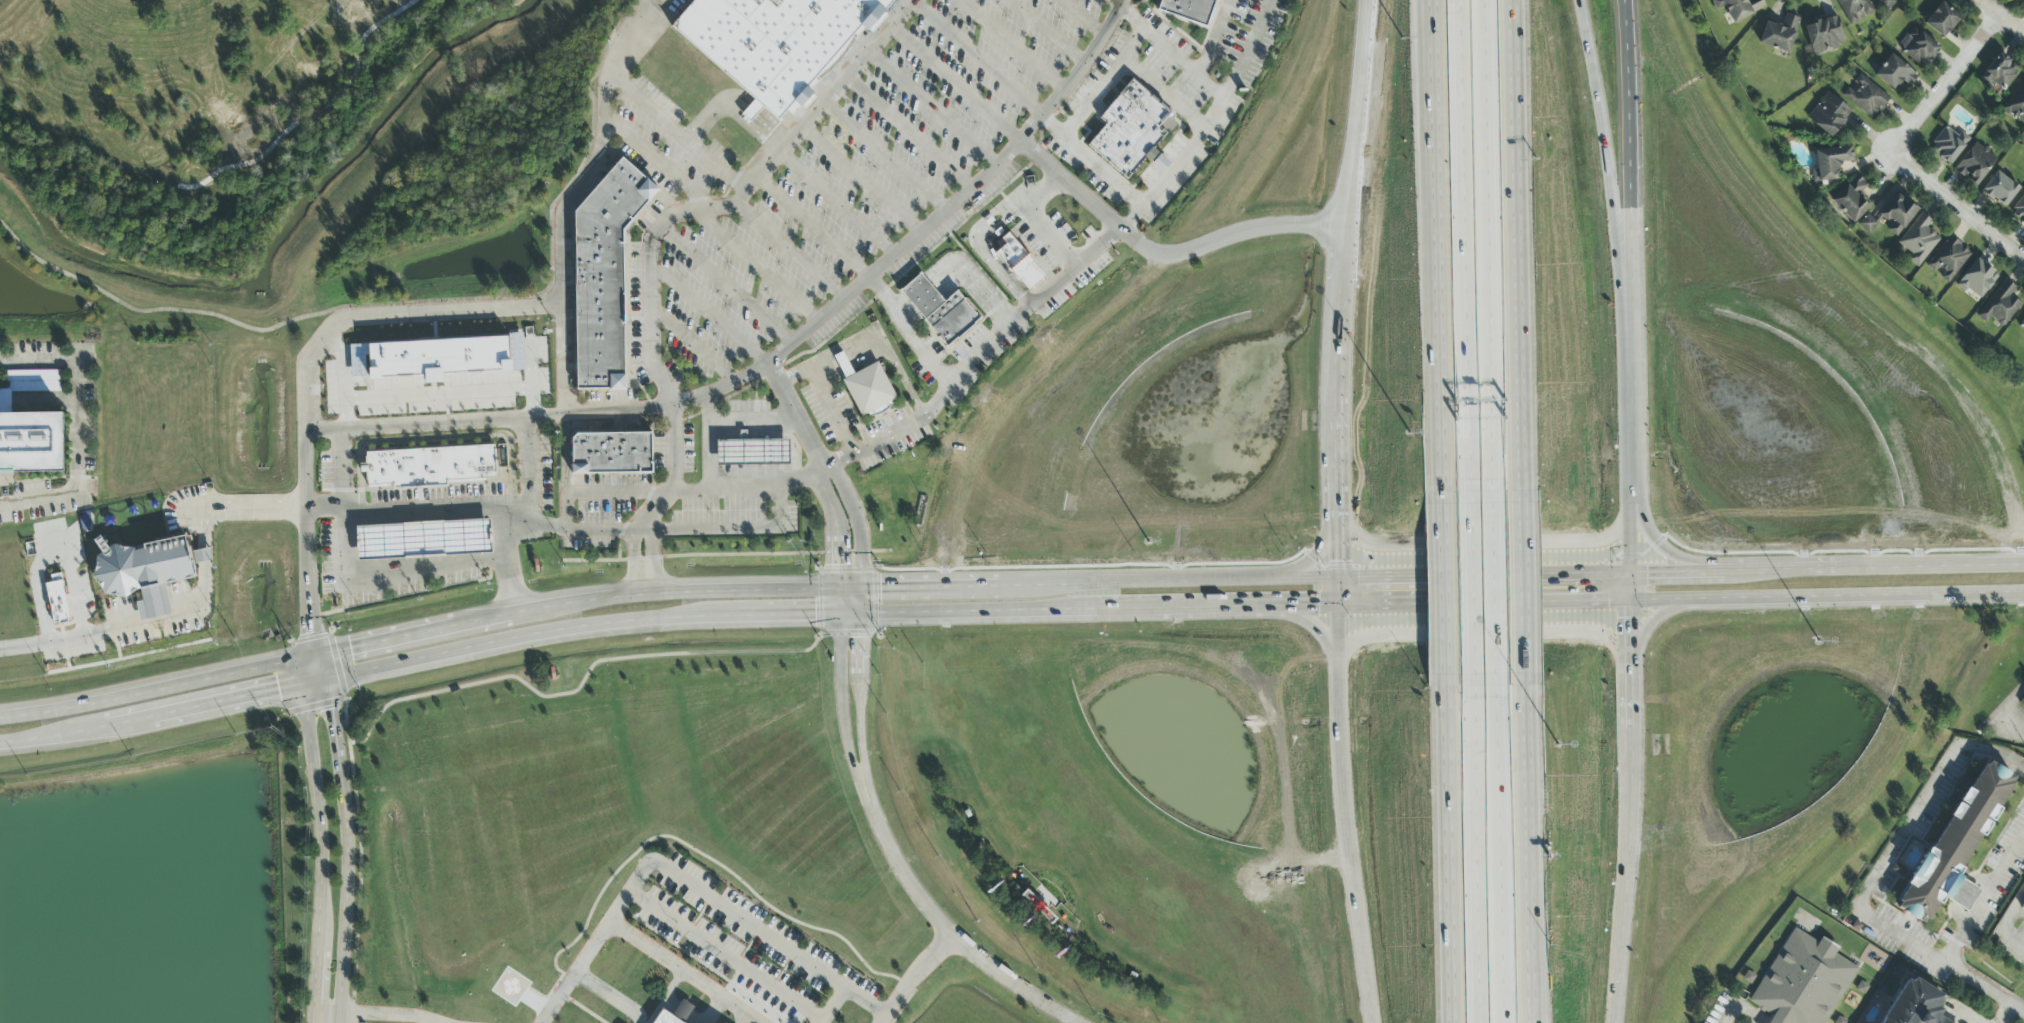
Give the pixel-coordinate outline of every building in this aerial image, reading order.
[(794,100),(804,108),(817,94),(808,86),(862,25),(870,32),(897,0),(697,0),(675,25),(779,117),(794,100)] [(1158,9),(1161,0),(1216,0),(1208,26),(1158,9)] [(1716,11),(1725,7),(1731,23),(1764,9),(1761,0),(1711,0),(1716,11)] [(1867,0),(1836,0),(1850,26),(1874,13),(1867,0)] [(1924,23),(1943,39),(1960,17),(1941,1),(1924,23)] [(1788,54),(1800,18),(1785,14),(1781,26),(1765,21),(1758,44),(1788,54)] [(1811,54),(1845,46),(1838,17),(1805,24),(1811,54)] [(1922,68),(1939,49),(1915,27),(1897,46),(1922,68)] [(1980,77),(2000,93),(2020,69),(2000,53),(1980,77)] [(1873,75),(1892,91),(1901,80),(1909,87),(1917,76),(1891,54),(1873,75)] [(1841,96),(1872,120),(1889,98),(1859,74),(1850,86),(1850,85),(1841,96)] [(1086,135),(1101,120),(1091,111),(1125,75),(1175,121),(1157,140),(1165,147),(1134,179),(1086,135)] [(2002,110),(2023,126),(2023,78),(2002,110)] [(1851,112),(1827,92),(1806,118),(1830,138),(1851,112)] [(1949,165),(1970,139),(1960,131),(1957,136),(1945,127),(1928,149),(1949,165)] [(1977,186),(1997,157),(1974,142),(1953,171),(1964,179),(1965,177),(1977,186)] [(1814,151),(1817,170),(1811,171),(1813,182),(1840,179),(1838,163),(1852,161),(1850,146),(1814,151)] [(626,389),(577,390),(574,212),(625,156),(663,189),(623,233),(626,389)] [(1161,173),(1168,164),(1158,156),(1151,165),(1161,173)] [(2003,209),(2019,188),(1996,171),(1980,191),(2003,209)] [(1852,224),(1869,208),(1856,195),(1867,185),(1857,175),(1830,201),(1852,224)] [(1897,237),(1917,210),(1895,193),(1874,220),(1867,215),(1858,226),(1869,235),(1882,217),(1892,224),(1888,230),(1897,237)] [(2009,215),(2023,225),(2023,194),(2009,215)] [(1932,220),(1919,212),(1898,245),(1912,254),(1907,261),(1919,268),(1939,236),(1927,229),(1932,220)] [(995,252),(1010,272),(1013,270),(1028,289),(1044,277),(1032,261),(1009,232),(1001,238),(1006,243),(995,252)] [(1971,254),(1949,236),(1926,266),(1937,275),(1948,283),(1971,254)] [(1955,285),(1965,293),(1968,289),(1980,299),(1998,276),(1976,259),(1955,285)] [(948,347),(911,304),(900,291),(921,272),(933,285),(945,300),(957,289),(982,318),(948,347)] [(2016,288),(2005,280),(1976,317),(1986,324),(1990,317),(2003,327),(2021,304),(2010,296),(2016,288)] [(349,344),(351,378),(367,377),(367,380),(423,377),(424,384),(442,383),(441,375),(524,371),(523,337),(349,344)] [(842,378),(877,360),(898,399),(862,417),(842,378)] [(7,382),(46,382),(46,383),(59,383),(59,371),(6,372),(7,382)] [(10,392),(20,392),(19,389),(0,389),(0,414),(10,413),(10,392)] [(63,472),(62,413),(0,414),(0,473),(63,472)] [(573,474),(573,438),(577,433),(653,432),(653,472),(573,474)] [(717,465),(717,440),(771,441),(771,465),(717,465)] [(368,485),(366,452),(495,444),(497,478),(368,485)] [(357,561),(404,559),(403,536),(407,536),(407,528),(402,529),(401,525),(356,527),(357,561)] [(170,616),(165,584),(195,579),(193,564),(212,561),(210,549),(187,553),(185,537),(147,543),(146,544),(107,549),(100,537),(93,541),(100,554),(95,558),(96,568),(98,571),(92,574),(105,598),(131,594),(137,591),(139,590),(142,602),(136,603),(139,621),(170,616)] [(69,622),(63,574),(47,576),(53,624),(69,622)] [(1896,907),(1929,926),(1945,898),(1970,912),(1984,890),(1962,877),(1998,815),(2001,817),(2019,785),(2012,780),(2015,774),(1984,756),(1896,907)] [(1771,1015),(1767,1022),(1825,1022),(1856,967),(1834,954),(1838,947),(1820,938),(1818,942),(1791,927),(1749,1003),(1771,1015)] [(1942,1010),(1934,1022),(1879,1022),(1906,980),(1911,983),(1915,978),(1944,996),(1940,1007),(1942,1010)] [(693,1017),(701,1022),(651,1022),(664,1002),(673,1008),(681,997),(698,1007),(693,1017)]
